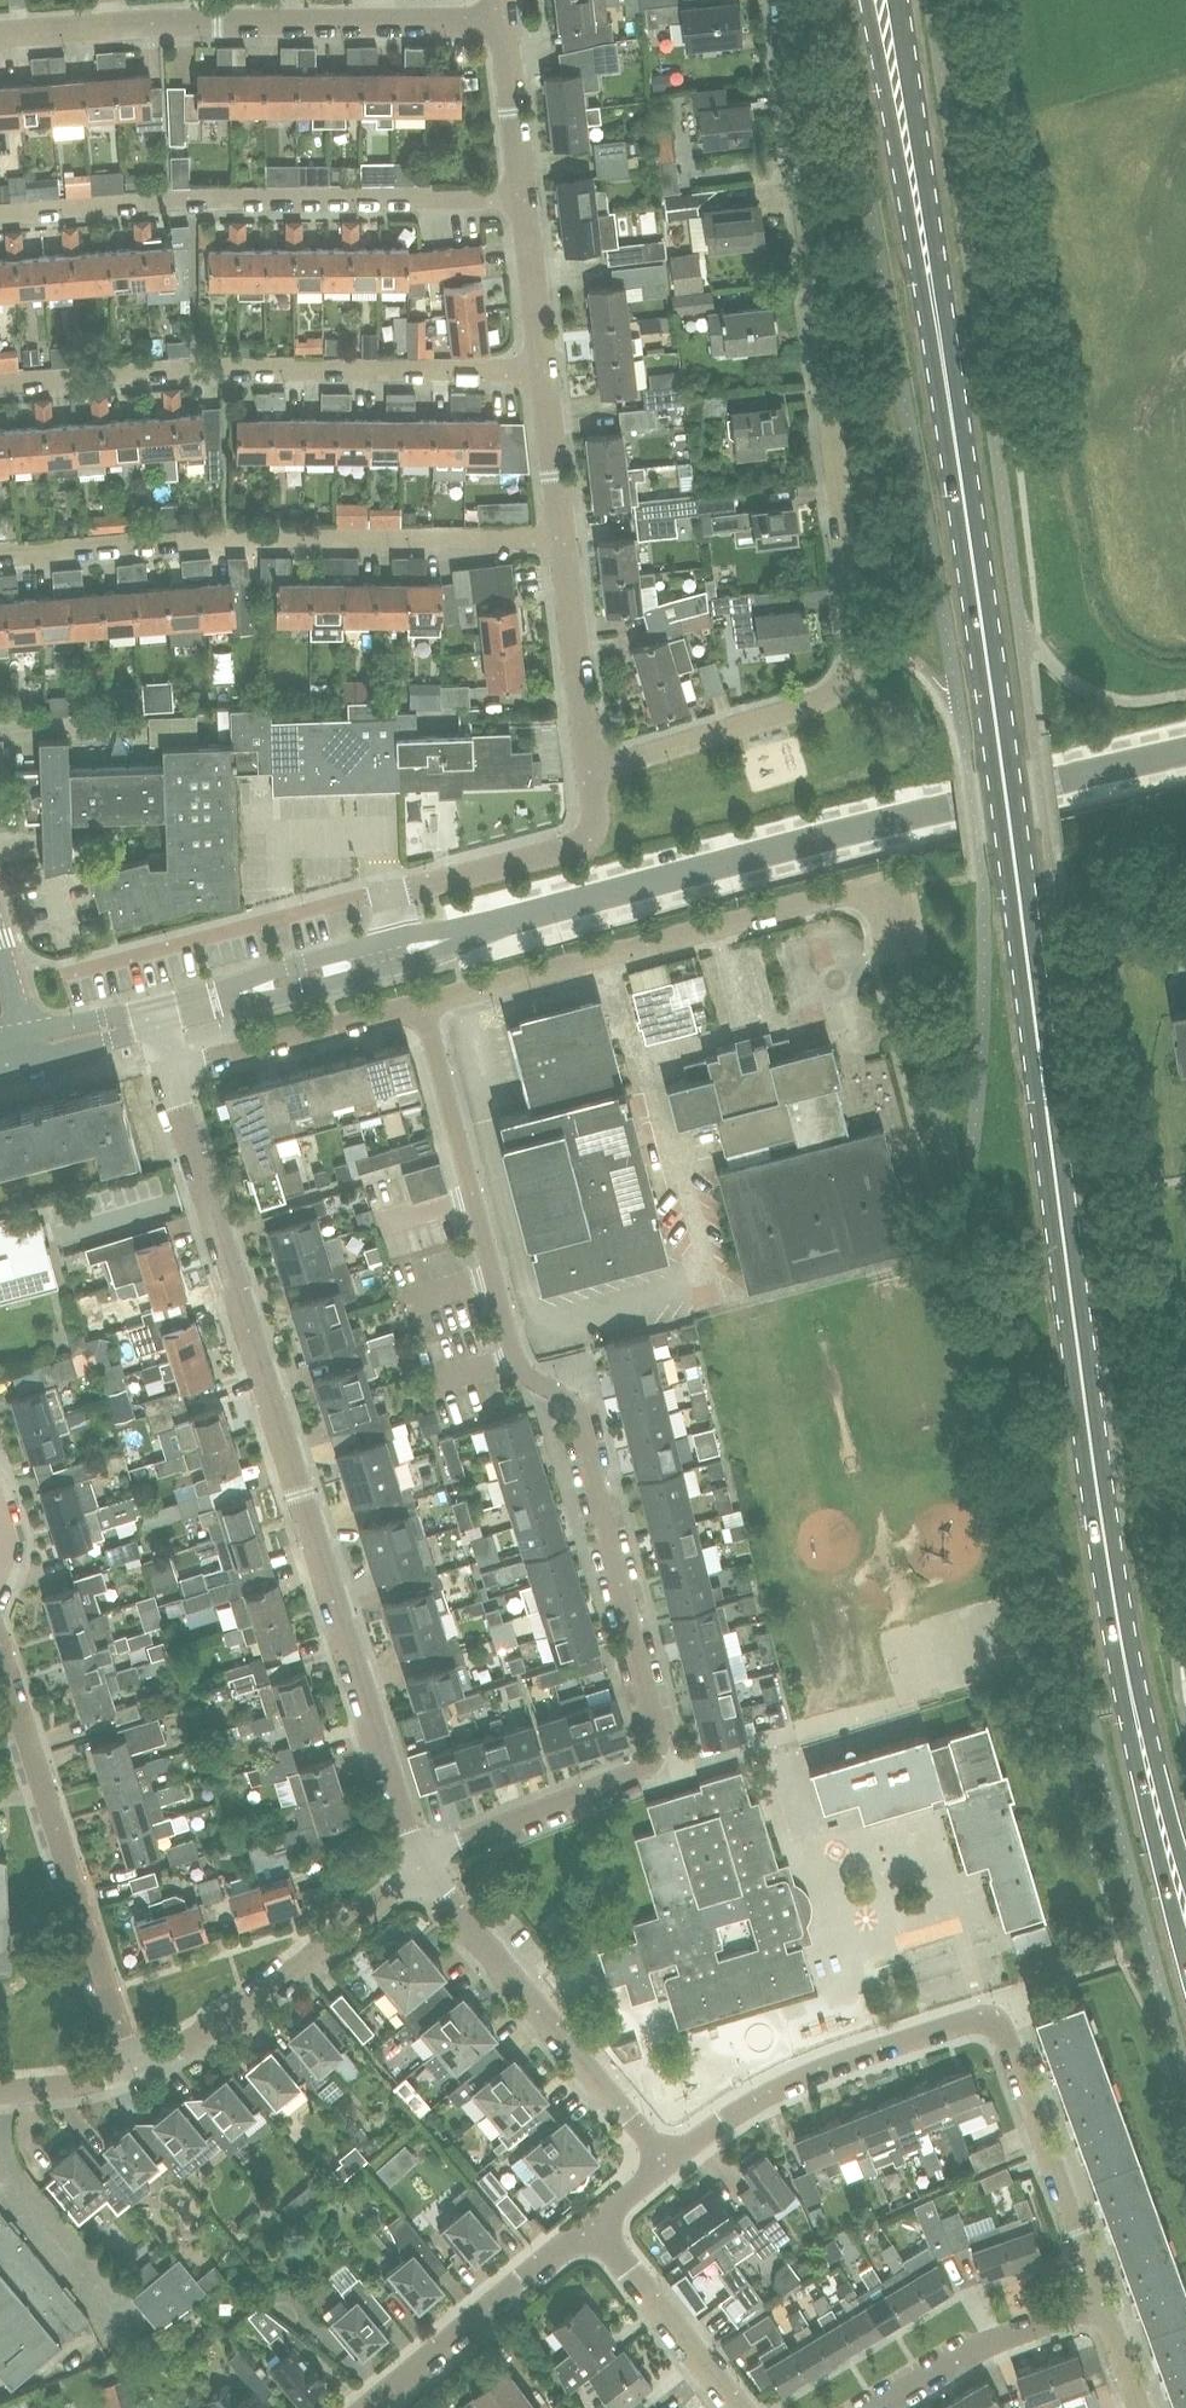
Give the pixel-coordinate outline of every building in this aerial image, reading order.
[(559,28),(575,26),(577,48),(600,42),(614,41),(612,21),(608,22),(606,0),(556,0),(559,28)] [(639,7),(646,7),(649,28),(660,27),(660,23),(685,20),(688,46),(715,43),(714,39),(739,36),(736,3),(683,8),(682,3),(682,0),(638,0),(639,7)] [(265,73),(265,113),(298,113),(298,73),(296,73),(296,46),(281,46),(281,73),(265,73)] [(330,73),(330,127),(347,127),(347,113),(362,113),(362,46),(348,46),(348,73),(330,73)] [(362,113),(377,113),(377,127),(394,127),(394,113),(395,113),(395,73),(378,73),(378,46),(362,46),(362,113)] [(395,73),(395,113),(428,113),(428,73),(427,73),(426,46),(406,46),(406,68),(416,68),(416,73),(395,73)] [(183,169),(184,139),(202,139),(202,113),(232,113),(232,47),(218,47),(218,73),(198,73),(198,93),(184,93),(185,86),(168,86),(172,169),(183,169)] [(232,47),(232,113),(265,113),(265,73),(245,73),(245,47),(232,47)] [(118,117),(136,116),(137,131),(164,129),(161,93),(149,94),(148,74),(146,74),(127,76),(125,50),(113,51),(118,117)] [(102,78),(83,79),(86,120),(118,117),(113,51),(97,52),(98,74),(102,73),(102,78)] [(65,55),(48,56),(54,122),(86,120),(83,79),(63,81),(62,77),(67,76),(65,55)] [(22,125),(54,122),(48,56),(32,57),(34,79),(37,78),(38,83),(18,84),(22,125)] [(298,73),(298,113),(314,113),(314,127),(330,127),(330,73),(298,73)] [(428,73),(428,113),(460,113),(460,73),(428,73)] [(549,111),(585,107),(581,74),(545,78),(549,111)] [(18,84),(0,86),(0,126),(22,125),(18,84)] [(722,137),(750,134),(747,105),(727,107),(725,90),(694,93),(696,111),(702,110),(705,144),(722,142),(722,137)] [(585,107),(549,111),(553,147),(589,143),(585,107)] [(596,159),(626,156),(637,154),(641,154),(640,140),(624,141),(595,144),(596,159)] [(628,171),(627,165),(638,163),(637,154),(626,156),(596,159),(598,175),(628,171)] [(297,184),(316,184),(316,164),(297,164),(297,184)] [(394,185),(394,165),(361,165),(361,185),(394,185)] [(98,173),(71,175),(72,197),(99,196),(98,173)] [(561,217),(608,212),(605,187),(594,189),(592,178),(557,182),(561,217)] [(697,216),(694,194),(665,197),(668,219),(697,216)] [(705,209),(709,241),(710,247),(763,241),(759,203),(705,209)] [(608,212),(561,217),(564,252),(601,248),(598,228),(610,227),(608,212)] [(150,220),(142,221),(147,287),(160,286),(160,290),(174,289),(175,298),(189,298),(189,247),(173,247),(173,246),(152,247),(150,220)] [(112,290),(147,287),(142,221),(134,222),(136,249),(108,251),(112,290)] [(238,287),(238,221),(231,221),(231,248),(214,248),(214,222),(199,222),(199,293),(225,293),(225,287),(238,287)] [(266,287),(266,248),(247,248),(247,221),(238,221),(238,287),(239,287),(239,298),(263,298),(263,287),(266,287)] [(294,221),(287,221),(287,248),(266,248),(266,287),(295,287),(294,221)] [(303,221),(294,221),(295,287),(323,287),(322,248),(303,248),(303,221)] [(350,221),(343,221),(343,248),(322,248),(323,287),(351,287),(350,221)] [(350,221),(351,287),(379,286),(379,248),(360,248),(360,221),(350,221)] [(199,240),(195,224),(178,228),(181,244),(199,240)] [(78,226),(70,227),(76,293),(112,290),(108,251),(80,253),(78,226)] [(47,295),(76,293),(70,227),(62,228),(64,255),(44,256),(47,295)] [(21,231),(14,232),(19,297),(47,295),(44,256),(23,258),(21,231)] [(19,297),(14,232),(5,233),(8,259),(0,260),(0,299),(19,297)] [(665,240),(639,243),(606,247),(608,264),(642,260),(667,258),(665,240)] [(483,243),(466,245),(469,275),(486,273),(483,243)] [(466,245),(451,247),(454,276),(469,275),(466,245)] [(439,278),(454,276),(451,247),(435,248),(439,278)] [(435,248),(408,251),(408,248),(379,248),(379,286),(408,286),(408,281),(424,279),(439,278),(435,248)] [(697,254),(672,257),(676,291),(702,287),(697,254)] [(611,269),(615,287),(589,290),(593,325),(628,321),(624,287),(642,286),(642,282),(666,278),(664,263),(611,269)] [(424,279),(408,281),(408,286),(408,295),(426,293),(424,279)] [(447,314),(485,310),(482,282),(444,286),(447,314)] [(673,296),(674,313),(713,309),(711,292),(673,296)] [(714,352),(774,345),(770,307),(709,314),(714,352)] [(447,314),(450,340),(451,351),(489,347),(485,310),(447,314)] [(662,331),(674,330),(673,316),(660,318),(662,331)] [(628,321),(593,325),(597,360),(632,356),(628,321)] [(330,338),(304,339),(304,353),(331,352),(330,338)] [(407,349),(407,339),(397,339),(397,349),(407,349)] [(632,356),(597,360),(601,394),(636,390),(632,356)] [(654,406),(654,407),(685,404),(683,384),(642,388),(645,407),(654,406)] [(165,416),(137,418),(141,457),(177,454),(171,388),(163,389),(165,416)] [(188,462),(205,461),(206,477),(221,477),(220,422),(203,424),(202,413),(181,415),(179,388),(171,388),(177,454),(187,453),(188,462)] [(239,457),(272,458),(272,417),(272,392),(258,392),(257,417),(239,417),(239,457)] [(272,417),(272,458),(272,469),(304,469),(304,458),(304,417),(286,417),(286,404),(286,392),(272,392),(272,417)] [(335,412),(337,411),(337,393),(323,393),(322,407),(335,412)] [(337,393),(337,411),(351,407),(351,393),(337,393)] [(401,412),(402,412),(402,393),(387,393),(387,408),(391,410),(401,412)] [(402,393),(402,412),(413,409),(416,408),(416,393),(402,393)] [(467,393),(452,393),(452,409),(467,413),(467,393)] [(467,393),(467,413),(481,407),(481,394),(467,393)] [(700,414),(731,411),(728,393),(698,397),(700,414)] [(92,422),(72,423),(77,475),(78,475),(77,462),(104,460),(98,394),(90,395),(92,422)] [(104,460),(141,457),(137,418),(109,420),(107,394),(98,394),(104,460)] [(77,475),(72,423),(53,425),(50,399),(42,400),(48,464),(49,477),(77,475)] [(37,426),(8,429),(12,468),(48,464),(42,400),(34,400),(37,426)] [(766,454),(764,440),(767,440),(768,444),(783,443),(783,437),(785,437),(781,404),(733,410),(734,419),(729,420),(731,433),(736,432),(739,458),(766,454)] [(654,406),(645,407),(618,411),(621,430),(656,425),(654,407),(654,406)] [(413,418),(413,409),(402,412),(402,458),(434,458),(434,418),(413,418)] [(402,458),(402,412),(401,412),(391,410),(391,418),(369,418),(369,458),(402,458)] [(304,458),(337,458),(337,418),(304,417),(304,458)] [(369,458),(369,418),(337,418),(337,458),(369,458)] [(465,471),(467,471),(467,418),(434,418),(434,458),(465,459),(465,471)] [(499,419),(467,418),(467,471),(529,471),(525,436),(499,435),(499,419)] [(12,468),(8,429),(0,429),(0,469),(12,468)] [(590,472),(626,468),(621,433),(586,437),(590,472)] [(696,494),(674,497),(638,500),(635,480),(645,479),(644,466),(634,467),(626,468),(590,472),(595,507),(609,505),(634,503),(636,520),(698,513),(696,494)] [(793,505),(743,512),(735,512),(733,494),(710,496),(714,530),(717,530),(722,533),(732,532),(735,528),(756,525),(759,548),(788,545),(787,540),(797,538),(793,505)] [(503,519),(533,518),(532,505),(503,506),(503,519)] [(369,510),(369,526),(385,526),(385,510),(369,510)] [(109,516),(110,532),(141,530),(140,513),(109,516)] [(698,513),(636,520),(638,540),(678,536),(676,516),(698,514),(698,513)] [(15,539),(20,517),(9,515),(4,537),(15,539)] [(88,517),(89,534),(110,532),(109,516),(88,517)] [(602,577),(653,571),(653,570),(637,572),(634,538),(598,542),(602,577)] [(261,586),(279,586),(279,623),(312,623),(311,582),(289,582),(289,573),(290,573),(290,556),(261,557),(261,586)] [(343,556),(329,556),(329,572),(329,582),(311,582),(312,623),(312,636),(342,636),(342,623),(344,623),(343,556)] [(358,556),(343,556),(344,623),(376,623),(376,582),(358,582),(358,556)] [(376,623),(408,623),(408,556),(394,556),(394,571),(408,575),(408,582),(376,582),(376,623)] [(442,623),(442,583),(442,582),(422,582),(423,572),(423,556),(408,556),(408,623),(442,623)] [(196,559),(198,577),(212,572),(210,558),(196,559)] [(253,559),(238,558),(237,579),(252,579),(253,559)] [(196,559),(183,560),(184,574),(198,577),(196,559)] [(148,589),(146,563),(131,564),(136,630),(169,627),(166,587),(148,589)] [(101,592),(104,633),(136,630),(131,564),(118,565),(120,591),(101,592)] [(514,594),(510,566),(495,568),(499,596),(514,594)] [(495,568),(481,569),(485,598),(499,596),(495,568)] [(72,635),(104,633),(101,592),(83,594),(83,583),(82,569),(67,570),(72,635)] [(472,600),(485,598),(481,569),(468,571),(472,600)] [(37,598),(40,638),(53,637),(55,651),(74,649),(72,635),(67,570),(53,571),(55,596),(37,598)] [(454,573),(455,582),(458,602),(459,602),(472,600),(468,571),(454,573)] [(642,608),(642,607),(639,585),(655,583),(653,571),(602,577),(606,612),(642,608)] [(18,588),(17,574),(2,575),(3,589),(18,588)] [(198,584),(202,625),(233,622),(234,633),(255,631),(250,580),(238,581),(239,594),(232,595),(231,582),(198,584)] [(455,582),(442,583),(442,623),(443,624),(460,622),(459,602),(458,602),(455,582)] [(166,587),(169,627),(202,625),(198,584),(166,587)] [(3,593),(4,600),(7,641),(40,638),(37,598),(19,599),(18,588),(3,589),(3,593)] [(706,590),(642,607),(648,626),(679,617),(709,608),(706,590)] [(755,593),(712,598),(714,612),(731,610),(734,629),(757,627),(759,644),(760,647),(808,641),(804,608),(790,609),(758,613),(757,607),(755,593)] [(484,648),(520,644),(516,606),(479,611),(484,648)] [(653,642),(633,648),(643,683),(678,672),(669,640),(685,636),(679,617),(648,626),(653,642)] [(520,644),(484,648),(488,686),(525,681),(520,644)] [(715,661),(698,666),(707,695),(724,690),(715,661)] [(678,672),(643,683),(653,716),(689,705),(678,672)] [(175,709),(173,681),(142,683),(144,711),(175,709)] [(469,685),(442,686),(441,686),(441,706),(470,705),(469,685)] [(440,693),(418,690),(416,705),(438,708),(440,693)] [(349,701),(349,702),(349,718),(273,721),(272,707),(231,709),(231,734),(238,734),(239,747),(233,747),(234,771),(272,770),(273,793),(399,788),(397,736),(396,717),(396,700),(349,701)] [(472,733),(459,734),(418,735),(417,710),(398,711),(397,700),(396,700),(396,717),(397,736),(399,788),(438,787),(439,797),(456,797),(463,796),(463,786),(514,784),(512,750),(512,732),(472,733)] [(460,709),(460,720),(471,720),(480,719),(480,712),(480,708),(460,709)] [(198,743),(198,739),(197,716),(150,718),(151,741),(151,745),(159,744),(198,743)] [(238,734),(231,734),(231,742),(163,744),(163,765),(69,770),(67,738),(38,739),(39,767),(15,772),(26,821),(42,821),(43,839),(44,870),(57,867),(72,863),(71,819),(165,815),(167,862),(149,863),(147,856),(90,871),(99,904),(108,901),(114,923),(191,902),(239,901),(234,771),(233,747),(239,747),(238,734)] [(43,900),(29,905),(35,921),(49,916),(43,900)] [(690,1003),(673,1007),(669,995),(675,993),(672,981),(632,992),(646,1044),(698,1030),(690,1003)] [(530,1110),(499,1118),(505,1138),(502,1138),(528,1239),(532,1238),(534,1248),(533,1248),(531,1249),(531,1252),(539,1282),(540,1285),(542,1284),(558,1280),(667,1252),(658,1215),(655,1216),(652,1207),(656,1206),(629,1105),(626,1106),(624,1097),(627,1096),(624,1085),(601,997),(520,1018),(521,1022),(510,1025),(510,1024),(507,1024),(511,1037),(515,1053),(519,1071),(520,1071),(530,1110)] [(1176,1011),(1183,1062),(1185,1061),(1185,1010),(1176,1011)] [(688,1081),(667,1086),(677,1124),(715,1114),(724,1148),(767,1137),(769,1145),(727,1156),(729,1167),(717,1170),(748,1290),(914,1244),(883,1127),(850,1136),(835,1082),(841,1081),(831,1043),(793,1053),(789,1037),(773,1041),(766,1043),(765,1041),(737,1049),(735,1043),(717,1048),(718,1054),(707,1057),(707,1058),(684,1064),(688,1081)] [(408,1043),(386,1049),(400,1104),(422,1098),(408,1043)] [(373,1052),(365,1054),(379,1109),(400,1104),(386,1049),(386,1048),(373,1052)] [(358,1115),(379,1109),(365,1054),(352,1057),(352,1058),(344,1060),(358,1115)] [(331,1063),(323,1065),(337,1120),(358,1115),(344,1060),(344,1059),(331,1063)] [(310,1069),(302,1071),(310,1104),(316,1126),(337,1120),(323,1065),(322,1065),(310,1068),(310,1069)] [(310,1104),(302,1071),(301,1070),(289,1074),(280,1076),(295,1131),(316,1126),(310,1104)] [(280,1076),(268,1079),(268,1080),(257,1083),(263,1104),(274,1137),(295,1131),(280,1076)] [(284,1172),(274,1137),(263,1104),(257,1083),(224,1091),(259,1204),(304,1190),(297,1168),(284,1172)] [(119,1085),(45,1103),(0,1115),(0,1165),(93,1141),(105,1185),(142,1176),(124,1105),(119,1085)] [(411,1115),(430,1108),(427,1097),(407,1104),(411,1115)] [(414,1156),(435,1149),(432,1135),(410,1142),(414,1156)] [(410,1142),(368,1154),(372,1169),(414,1156),(410,1142)] [(368,1154),(355,1158),(358,1173),(372,1169),(368,1154)] [(348,1161),(334,1165),(337,1179),(351,1175),(348,1161)] [(448,1191),(441,1166),(440,1161),(403,1172),(411,1201),(448,1191)] [(313,1171),(317,1186),(331,1182),(327,1167),(313,1171)] [(269,1241),(273,1255),(323,1239),(316,1215),(326,1211),(322,1198),(285,1210),(290,1223),(267,1230),(270,1240),(269,1241)] [(55,1284),(39,1221),(9,1229),(6,1218),(0,1220),(0,1298),(55,1284)] [(90,1262),(106,1257),(118,1253),(127,1280),(145,1275),(178,1265),(169,1237),(138,1246),(134,1232),(85,1247),(90,1262)] [(345,1259),(330,1263),(323,1239),(273,1255),(278,1269),(279,1268),(282,1279),(327,1265),(331,1278),(349,1272),(345,1259)] [(119,1297),(148,1287),(154,1304),(187,1294),(178,1265),(145,1275),(127,1280),(115,1284),(119,1297)] [(292,1316),(296,1329),(346,1314),(342,1300),(356,1296),(349,1272),(331,1278),(309,1285),(313,1298),(290,1305),(293,1315),(292,1316)] [(144,1322),(128,1327),(137,1355),(167,1345),(172,1360),(204,1350),(196,1322),(164,1332),(163,1330),(158,1331),(152,1310),(141,1313),(144,1322)] [(350,1328),(346,1314),(296,1329),(301,1344),(302,1343),(305,1354),(328,1347),(332,1359),(367,1348),(360,1325),(350,1328)] [(695,1323),(685,1326),(680,1327),(684,1341),(698,1337),(695,1323)] [(666,1330),(649,1334),(606,1345),(608,1354),(607,1354),(611,1371),(655,1361),(652,1347),(669,1342),(666,1330)] [(72,1352),(87,1348),(83,1334),(69,1338),(72,1352)] [(332,1359),(336,1372),(313,1380),(316,1390),(315,1391),(320,1404),(369,1389),(365,1375),(375,1372),(367,1348),(332,1359)] [(180,1388),(213,1378),(204,1350),(172,1360),(142,1369),(146,1380),(163,1374),(164,1378),(176,1375),(180,1388)] [(682,1354),(684,1363),(696,1360),(694,1351),(682,1354)] [(95,1356),(103,1382),(125,1374),(121,1361),(112,1365),(108,1353),(95,1356)] [(71,1357),(11,1374),(18,1392),(76,1375),(71,1357)] [(399,1364),(403,1379),(423,1373),(419,1358),(399,1364)] [(615,1389),(616,1389),(618,1397),(661,1386),(668,1384),(662,1359),(655,1361),(611,1371),(615,1389)] [(55,1385),(45,1389),(45,1388),(11,1399),(21,1429),(84,1409),(84,1408),(65,1414),(55,1385)] [(619,1405),(623,1422),(668,1411),(661,1386),(618,1397),(620,1404),(619,1405)] [(689,1392),(692,1405),(707,1402),(703,1388),(689,1392)] [(324,1419),(325,1418),(328,1429),(372,1416),(376,1428),(390,1423),(386,1410),(377,1413),(369,1389),(320,1404),(324,1419)] [(147,1414),(182,1403),(179,1393),(174,1391),(142,1401),(147,1414)] [(131,1402),(112,1408),(116,1422),(136,1416),(131,1402)] [(710,1416),(707,1402),(692,1405),(696,1420),(710,1416)] [(184,1451),(231,1437),(222,1406),(189,1416),(185,1414),(182,1403),(147,1414),(153,1434),(176,1426),(184,1451)] [(59,1432),(70,1429),(71,1429),(71,1430),(89,1424),(84,1409),(21,1429),(30,1459),(64,1448),(59,1432)] [(436,1410),(418,1415),(425,1435),(442,1430),(440,1421),(436,1410)] [(629,1447),(629,1448),(674,1437),(668,1411),(623,1422),(627,1440),(628,1440),(630,1447),(629,1447)] [(529,1421),(528,1421),(526,1413),(483,1425),(491,1451),(535,1438),(529,1421)] [(394,1436),(390,1423),(376,1428),(380,1441),(336,1454),(339,1465),(338,1465),(343,1479),(392,1464),(385,1439),(394,1436)] [(405,1462),(421,1458),(415,1433),(399,1436),(405,1462)] [(460,1460),(452,1435),(438,1439),(446,1465),(460,1460)] [(218,1473),(240,1466),(231,1437),(184,1451),(184,1452),(152,1462),(156,1474),(172,1469),(190,1463),(191,1466),(203,1463),(207,1474),(197,1477),(192,1480),(197,1495),(208,1492),(208,1491),(222,1487),(218,1473)] [(634,1465),(635,1465),(637,1473),(680,1463),(674,1437),(629,1448),(634,1465)] [(491,1451),(499,1476),(541,1463),(539,1456),(540,1455),(535,1438),(491,1451)] [(716,1439),(701,1443),(705,1457),(719,1453),(716,1439)] [(96,1474),(91,1458),(77,1462),(65,1466),(70,1483),(41,1492),(50,1522),(98,1507),(89,1476),(96,1474)] [(446,1465),(450,1478),(464,1474),(460,1460),(446,1465)] [(721,1460),(707,1464),(710,1478),(724,1475),(721,1460)] [(541,1463),(499,1476),(506,1501),(550,1488),(545,1471),(544,1471),(541,1463)] [(400,1488),(392,1464),(343,1479),(347,1493),(348,1493),(351,1504),(376,1496),(380,1509),(414,1498),(409,1485),(400,1488)] [(639,1489),(644,1507),(688,1496),(682,1470),(638,1480),(640,1489),(639,1489)] [(727,1486),(713,1489),(719,1515),(733,1511),(727,1486)] [(558,1512),(557,1512),(554,1506),(556,1505),(550,1488),(506,1501),(514,1526),(558,1513),(558,1512)] [(203,1526),(221,1520),(226,1535),(258,1524),(249,1494),(212,1506),(208,1492),(197,1495),(178,1502),(181,1517),(182,1518),(199,1513),(203,1526)] [(98,1507),(50,1522),(60,1552),(105,1538),(103,1529),(139,1518),(138,1515),(144,1514),(138,1495),(98,1507)] [(648,1524),(649,1524),(651,1532),(694,1521),(688,1496),(644,1507),(648,1524)] [(361,1540),(366,1554),(415,1539),(408,1514),(418,1511),(414,1498),(380,1509),(384,1522),(359,1529),(362,1540),(361,1540)] [(465,1499),(457,1501),(451,1503),(455,1517),(469,1512),(465,1499)] [(455,1517),(459,1531),(473,1526),(469,1512),(455,1517)] [(514,1526),(522,1552),(565,1539),(562,1530),(563,1530),(558,1513),(514,1526)] [(653,1540),(652,1540),(656,1558),(701,1547),(694,1521),(651,1532),(653,1540)] [(729,1526),(732,1539),(747,1536),(743,1523),(729,1526)] [(258,1524),(226,1535),(198,1544),(202,1556),(219,1551),(224,1567),(203,1574),(207,1587),(232,1579),(232,1581),(233,1580),(229,1567),(268,1554),(258,1524)] [(491,1537),(496,1553),(520,1544),(514,1529),(491,1537)] [(484,1536),(470,1540),(478,1565),(492,1561),(484,1536)] [(750,1550),(747,1536),(732,1539),(736,1554),(750,1550)] [(141,1555),(136,1539),(106,1548),(111,1565),(141,1555)] [(370,1568),(371,1568),(374,1579),(418,1565),(422,1578),(437,1573),(433,1560),(423,1563),(415,1539),(366,1554),(370,1568)] [(168,1565),(186,1559),(181,1543),(162,1549),(168,1565)] [(570,1554),(567,1546),(524,1559),(510,1563),(515,1577),(529,1573),(532,1584),(576,1571),(571,1554),(570,1554)] [(656,1558),(660,1575),(661,1575),(663,1582),(662,1582),(662,1583),(707,1572),(701,1547),(656,1558)] [(453,1590),(470,1587),(467,1568),(450,1571),(453,1590)] [(484,1586),(498,1582),(494,1568),(480,1572),(484,1586)] [(44,1596),(53,1627),(101,1612),(94,1592),(107,1588),(101,1569),(73,1578),(75,1586),(44,1596)] [(578,1579),(577,1579),(575,1572),(576,1572),(576,1571),(532,1584),(540,1609),(584,1596),(578,1579)] [(662,1583),(667,1601),(668,1600),(670,1609),(723,1596),(720,1585),(710,1587),(707,1572),(662,1583)] [(441,1586),(437,1573),(422,1578),(426,1591),(382,1604),(386,1615),(385,1615),(389,1629),(439,1613),(431,1589),(441,1586)] [(749,1575),(734,1578),(738,1592),(752,1589),(749,1575)] [(238,1627),(286,1612),(277,1583),(238,1595),(233,1580),(232,1581),(232,1579),(207,1587),(208,1589),(181,1597),(185,1612),(229,1598),(238,1627)] [(155,1595),(136,1601),(139,1610),(158,1605),(155,1595)] [(591,1620),(590,1621),(588,1614),(589,1613),(584,1596),(540,1609),(548,1634),(591,1621),(591,1620)] [(754,1596),(740,1599),(743,1614),(757,1610),(754,1596)] [(671,1616),(674,1624),(672,1625),(677,1642),(721,1632),(730,1629),(723,1603),(671,1616)] [(498,1607),(491,1609),(484,1611),(488,1625),(502,1621),(498,1607)] [(101,1612),(53,1627),(63,1656),(126,1636),(126,1635),(114,1639),(105,1611),(101,1612)] [(286,1612),(238,1627),(223,1631),(227,1642),(244,1637),(246,1643),(258,1639),(263,1653),(296,1643),(286,1612)] [(446,1638),(439,1613),(389,1629),(393,1643),(394,1643),(398,1654),(441,1640),(445,1652),(460,1648),(456,1635),(446,1638)] [(502,1621),(488,1625),(493,1639),(497,1651),(503,1649),(518,1644),(510,1620),(503,1622),(502,1621)] [(598,1647),(596,1639),(597,1638),(591,1621),(548,1634),(556,1660),(598,1647)] [(759,1649),(773,1646),(770,1631),(755,1634),(759,1649)] [(727,1657),(721,1632),(677,1642),(677,1643),(678,1643),(680,1650),(679,1650),(683,1668),(727,1657)] [(63,1656),(72,1686),(105,1675),(143,1663),(116,1671),(111,1651),(116,1649),(117,1653),(131,1648),(126,1636),(63,1656)] [(165,1641),(147,1646),(152,1661),(169,1656),(165,1641)] [(773,1646),(759,1649),(762,1662),(776,1659),(773,1646)] [(464,1661),(460,1648),(445,1652),(449,1665),(405,1679),(409,1690),(408,1690),(412,1705),(462,1689),(454,1664),(464,1661)] [(600,1654),(574,1662),(579,1676),(604,1668),(600,1654)] [(521,1655),(507,1660),(511,1674),(525,1670),(521,1655)] [(263,1657),(250,1662),(226,1670),(228,1679),(266,1667),(263,1657)] [(733,1682),(727,1657),(683,1668),(687,1685),(688,1685),(690,1693),(733,1682)] [(143,1663),(105,1675),(72,1686),(81,1716),(98,1710),(100,1717),(113,1714),(116,1723),(141,1715),(137,1703),(115,1710),(114,1706),(115,1705),(110,1691),(126,1686),(125,1683),(153,1673),(149,1662),(143,1663)] [(563,1665),(549,1670),(553,1684),(567,1679),(563,1665)] [(304,1671),(294,1675),(272,1681),(271,1682),(266,1667),(228,1679),(214,1684),(218,1698),(258,1686),(267,1714),(251,1719),(251,1720),(272,1714),(272,1713),(281,1710),(281,1711),(313,1701),(304,1671)] [(553,1684),(549,1670),(536,1674),(540,1688),(553,1684)] [(521,1694),(517,1680),(503,1684),(507,1698),(521,1694)] [(690,1693),(692,1701),(691,1701),(695,1718),(740,1708),(733,1682),(690,1693)] [(775,1685),(761,1688),(765,1702),(779,1699),(775,1685)] [(470,1709),(484,1705),(480,1691),(466,1696),(470,1709)] [(466,1696),(452,1700),(457,1714),(470,1709),(466,1696)] [(601,1748),(627,1740),(614,1698),(588,1706),(601,1748)] [(313,1701),(281,1711),(290,1740),(323,1730),(313,1701)] [(415,1711),(420,1725),(444,1717),(440,1704),(415,1711)] [(601,1748),(588,1706),(563,1713),(576,1756),(601,1748)] [(700,1736),(701,1736),(703,1744),(756,1731),(753,1720),(743,1723),(740,1708),(695,1718),(700,1736)] [(767,1714),(771,1728),(785,1724),(782,1710),(767,1714)] [(563,1713),(537,1721),(550,1764),(576,1756),(563,1713)] [(272,1714),(251,1720),(255,1733),(275,1726),(272,1714)] [(118,1729),(120,1739),(91,1748),(100,1776),(134,1766),(129,1752),(165,1741),(158,1717),(118,1729)] [(500,1717),(489,1721),(493,1735),(479,1739),(493,1783),(510,1777),(510,1776),(517,1774),(517,1775),(518,1775),(504,1731),(500,1717)] [(941,1791),(945,1802),(966,1871),(975,1868),(986,1865),(990,1876),(989,1877),(1004,1929),(1043,1917),(1043,1919),(1045,1919),(1009,1800),(1013,1799),(1005,1772),(1001,1774),(986,1722),(984,1722),(985,1725),(948,1736),(947,1734),(946,1734),(946,1737),(928,1742),(926,1733),(808,1769),(808,1770),(810,1769),(822,1808),(856,1798),(862,1817),(931,1796),(930,1794),(941,1791)] [(535,1769),(543,1766),(530,1723),(504,1731),(518,1775),(535,1770),(535,1769)] [(493,1783),(479,1739),(454,1747),(468,1790),(468,1789),(475,1787),(476,1788),(493,1783)] [(277,1749),(280,1760),(293,1755),(290,1746),(277,1749)] [(468,1790),(454,1747),(431,1754),(429,1748),(407,1755),(419,1794),(439,1788),(442,1797),(450,1795),(451,1796),(468,1790)] [(293,1755),(280,1760),(248,1769),(253,1786),(263,1783),(287,1775),(289,1780),(293,1784),(299,1802),(293,1804),(341,1789),(332,1759),(299,1769),(297,1769),(293,1755)] [(100,1776),(109,1804),(154,1790),(149,1774),(167,1768),(163,1757),(134,1766),(100,1776)] [(635,1837),(658,1914),(632,1922),(637,1938),(597,1950),(602,1964),(608,1986),(624,1981),(631,2003),(667,1992),(678,2027),(814,1986),(802,1945),(800,1945),(797,1935),(800,1934),(801,1933),(802,1932),(802,1931),(803,1930),(803,1928),(803,1927),(802,1923),(807,1922),(808,1919),(809,1916),(810,1913),(810,1910),(810,1907),(810,1904),(809,1901),(808,1898),(807,1895),(805,1893),(803,1891),(801,1888),(799,1887),(796,1885),(791,1887),(789,1881),(788,1880),(788,1879),(786,1878),(785,1877),(784,1877),(782,1877),(780,1878),(777,1867),(778,1867),(758,1799),(750,1802),(740,1771),(699,1783),(700,1788),(646,1804),(655,1831),(635,1837)] [(109,1804),(118,1832),(151,1822),(147,1808),(176,1799),(176,1798),(185,1795),(182,1785),(173,1787),(172,1785),(154,1791),(154,1790),(109,1804)] [(341,1789),(293,1804),(299,1826),(280,1832),(286,1847),(298,1851),(324,1843),(319,1829),(350,1819),(341,1789)] [(192,1811),(176,1817),(181,1833),(198,1828),(192,1811)] [(160,1850),(156,1837),(175,1832),(170,1816),(151,1823),(151,1822),(118,1832),(126,1860),(160,1850)] [(198,1857),(198,1856),(193,1840),(166,1848),(171,1865),(198,1857)] [(259,1883),(258,1883),(269,1916),(298,1907),(288,1874),(274,1878),(265,1849),(251,1840),(246,1842),(259,1883)] [(12,1974),(12,1956),(4,1938),(9,1936),(9,1933),(7,1933),(7,1917),(8,1917),(8,1914),(6,1914),(6,1898),(8,1898),(7,1894),(6,1895),(5,1878),(7,1878),(7,1875),(5,1875),(4,1859),(6,1859),(6,1855),(0,1853),(0,1975),(12,1974)] [(174,1894),(163,1898),(155,1870),(153,1871),(176,1945),(207,1935),(197,1903),(186,1906),(183,1897),(174,1894)] [(176,1945),(153,1871),(128,1879),(133,1891),(146,1887),(150,1902),(149,1903),(152,1917),(137,1922),(147,1954),(176,1945)] [(217,1877),(207,1880),(198,1883),(201,1892),(220,1886),(217,1877)] [(269,1916),(258,1883),(230,1892),(240,1925),(269,1916)] [(204,1903),(213,1900),(223,1897),(220,1886),(201,1892),(204,1903)] [(902,1934),(904,1948),(971,1935),(968,1921),(902,1934)] [(1046,1924),(1011,1935),(1017,1954),(1052,1944),(1046,1924)] [(428,1954),(421,1946),(416,1950),(407,1939),(400,1944),(397,1941),(392,1941),(387,1942),(383,1945),(380,1949),(378,1953),(377,1958),(380,1961),(373,1967),(388,1986),(384,1989),(384,1990),(428,1954)] [(1050,1946),(1042,1950),(1045,1957),(1053,1953),(1050,1946)] [(439,1967),(428,1954),(384,1990),(400,2008),(396,2011),(406,2024),(449,1988),(435,1971),(439,1967)] [(436,2051),(479,2015),(468,2002),(463,2006),(449,1988),(406,2024),(417,2036),(420,2033),(436,2051)] [(362,2017),(342,1993),(331,2002),(351,2026),(362,2017)] [(1049,2007),(1034,2012),(1062,2090),(1109,2074),(1080,1996),(1056,2004),(1055,2000),(1048,2002),(1049,2007)] [(300,2021),(299,2029),(290,2036),(297,2044),(286,2054),(285,2054),(305,2078),(305,2079),(316,2093),(335,2078),(334,2077),(333,2077),(327,2064),(349,2046),(320,2011),(307,2022),(300,2021)] [(472,2072),(500,2050),(486,2033),(490,2029),(479,2015),(436,2051),(452,2071),(464,2061),(472,2072)] [(362,2017),(351,2026),(363,2041),(374,2032),(362,2017)] [(623,2061),(642,2055),(637,2038),(611,2046),(623,2061)] [(286,2054),(277,2043),(265,2054),(257,2053),(257,2061),(248,2068),(255,2076),(243,2086),(261,2108),(260,2109),(264,2113),(305,2079),(305,2078),(285,2054),(286,2054)] [(530,2076),(519,2063),(514,2067),(500,2050),(472,2072),(482,2084),(471,2093),(486,2112),(530,2076)] [(940,2081),(956,2121),(983,2111),(987,2121),(998,2117),(991,2100),(986,2102),(983,2096),(981,2097),(970,2069),(940,2081)] [(243,2086),(232,2072),(219,2083),(212,2082),(212,2090),(203,2097),(210,2106),(198,2115),(213,2133),(212,2133),(229,2155),(250,2137),(249,2136),(249,2137),(242,2123),(260,2109),(261,2108),(243,2086)] [(1089,2168),(1137,2152),(1109,2074),(1062,2090),(1089,2168)] [(541,2090),(530,2076),(486,2112),(512,2143),(528,2130),(551,2111),(537,2094),(541,2090)] [(956,2121),(940,2081),(911,2093),(932,2146),(933,2146),(928,2131),(944,2125),(958,2161),(970,2157),(969,2153),(956,2121)] [(932,2146),(911,2093),(882,2104),(904,2161),(906,2160),(899,2142),(915,2136),(921,2150),(932,2146)] [(198,2115),(184,2097),(171,2108),(164,2107),(163,2114),(154,2122),(161,2131),(150,2140),(149,2141),(164,2157),(163,2158),(181,2179),(199,2164),(198,2163),(198,2164),(192,2150),(212,2133),(213,2133),(198,2115)] [(904,2161),(882,2104),(853,2116),(876,2172),(877,2172),(875,2165),(891,2159),(893,2165),(904,2161)] [(551,2111),(528,2130),(537,2142),(510,2164),(526,2183),(530,2179),(531,2180),(554,2162),(581,2138),(570,2124),(565,2128),(551,2111)] [(876,2172),(853,2116),(824,2127),(842,2170),(840,2163),(856,2157),(865,2177),(876,2172)] [(115,2132),(115,2139),(105,2146),(113,2155),(101,2164),(101,2165),(110,2176),(109,2176),(131,2203),(132,2204),(151,2188),(150,2187),(149,2188),(143,2174),(163,2158),(164,2157),(149,2141),(150,2140),(135,2122),(122,2132),(115,2132)] [(842,2170),(824,2127),(797,2138),(808,2166),(823,2161),(828,2175),(842,2170)] [(585,2167),(593,2161),(583,2150),(588,2146),(581,2138),(554,2162),(531,2180),(544,2195),(548,2196),(553,2192),(554,2193),(565,2184),(568,2187),(573,2187),(578,2186),(582,2183),(585,2180),(587,2175),(588,2171),(585,2167)] [(969,2153),(970,2157),(976,2171),(1005,2158),(999,2140),(969,2153)] [(101,2164),(82,2141),(69,2151),(62,2151),(61,2158),(52,2165),(59,2174),(47,2184),(79,2223),(107,2200),(118,2214),(131,2203),(109,2176),(110,2176),(101,2165),(101,2164)] [(739,2193),(757,2219),(794,2193),(766,2152),(742,2169),(752,2184),(739,2193)] [(1089,2168),(1117,2247),(1166,2229),(1137,2152),(1089,2168)] [(403,2171),(391,2157),(376,2170),(388,2184),(403,2171)] [(1007,2167),(981,2179),(986,2192),(1012,2180),(1007,2167)] [(808,2204),(822,2198),(811,2171),(792,2178),(808,2204)] [(439,2230),(468,2265),(481,2254),(488,2254),(488,2248),(498,2240),(491,2232),(503,2221),(471,2183),(453,2198),(454,2199),(455,2199),(461,2212),(439,2230)] [(507,2191),(496,2201),(516,2225),(527,2216),(507,2191)] [(712,2191),(693,2204),(735,2262),(753,2249),(760,2259),(777,2247),(762,2226),(758,2229),(746,2213),(734,2222),(712,2191)] [(1032,2227),(1031,2227),(1028,2218),(1033,2216),(1026,2198),(1014,2202),(1018,2217),(997,2225),(1012,2267),(1042,2257),(1032,2227)] [(294,2221),(305,2212),(294,2199),(283,2208),(294,2221)] [(708,2249),(723,2271),(737,2289),(721,2302),(738,2325),(767,2306),(735,2262),(693,2204),(672,2219),(684,2237),(672,2246),(685,2264),(698,2255),(708,2249)] [(0,2210),(0,2370),(11,2383),(90,2318),(0,2210)] [(1012,2267),(997,2225),(967,2236),(958,2211),(940,2218),(952,2252),(971,2244),(983,2278),(1012,2267)] [(383,2277),(412,2311),(425,2301),(432,2301),(432,2294),(442,2287),(435,2278),(447,2268),(401,2213),(388,2224),(389,2225),(405,2259),(383,2277)] [(952,2252),(940,2218),(922,2225),(936,2259),(952,2252)] [(1117,2247),(1145,2325),(1185,2310),(1185,2285),(1166,2229),(1117,2247)] [(894,2273),(881,2281),(887,2292),(903,2318),(927,2303),(892,2244),(881,2251),(894,2273)] [(927,2246),(902,2261),(892,2244),(927,2303),(952,2288),(936,2262),(937,2262),(927,2246)] [(192,2274),(179,2258),(132,2298),(146,2313),(192,2274)] [(806,2262),(795,2269),(803,2279),(813,2272),(806,2262)] [(192,2274),(146,2313),(159,2329),(209,2294),(228,2280),(215,2265),(197,2280),(192,2274)] [(846,2280),(862,2307),(878,2333),(903,2318),(887,2292),(881,2281),(871,2265),(861,2272),(869,2288),(858,2295),(848,2279),(846,2280)] [(327,2324),(356,2358),(369,2347),(376,2348),(376,2341),(386,2333),(379,2325),(391,2314),(360,2277),(341,2292),(342,2293),(343,2293),(351,2304),(327,2324)] [(878,2333),(862,2307),(846,2280),(836,2286),(842,2297),(839,2299),(849,2315),(839,2322),(838,2322),(854,2347),(878,2333)] [(291,2320),(298,2311),(278,2293),(270,2302),(291,2320)] [(838,2322),(839,2322),(823,2294),(811,2301),(828,2328),(815,2336),(830,2362),(854,2347),(838,2322)] [(587,2359),(607,2343),(613,2338),(582,2300),(550,2325),(572,2352),(554,2366),(567,2393),(588,2376),(596,2370),(587,2359)] [(267,2313),(259,2308),(252,2313),(248,2316),(271,2343),(279,2352),(267,2362),(299,2401),(322,2382),(320,2380),(322,2378),(308,2361),(306,2363),(297,2351),(306,2343),(267,2313)] [(805,2342),(791,2351),(806,2376),(830,2362),(815,2336),(800,2309),(787,2317),(805,2342)] [(1173,2403),(1185,2398),(1185,2310),(1145,2325),(1173,2403)] [(781,2392),(806,2376),(791,2351),(768,2314),(743,2329),(751,2341),(766,2332),(774,2345),(759,2354),(763,2361),(748,2370),(761,2391),(776,2383),(781,2392)] [(588,2376),(614,2407),(649,2407),(640,2397),(653,2387),(622,2349),(596,2370),(588,2376)] [(1056,2391),(1060,2401),(1081,2394),(1086,2407),(1100,2407),(1093,2390),(1089,2391),(1086,2381),(1084,2382),(1075,2354),(1046,2364),(1056,2391)] [(1056,2391),(1046,2364),(1016,2374),(1026,2402),(1028,2407),(1046,2407),(1047,2407),(1061,2407),(1060,2404),(1059,2401),(1060,2401),(1056,2391)] [(505,2370),(473,2395),(479,2403),(472,2407),(534,2407),(505,2370)] [(210,2400),(217,2407),(265,2407),(269,2405),(262,2398),(271,2391),(256,2373),(247,2380),(254,2388),(240,2400),(227,2386),(210,2400)] [(114,2383),(122,2407),(138,2407),(129,2378),(114,2383)] [(969,2407),(999,2407),(1001,2406),(986,2381),(962,2396),(969,2407)] [(962,2396),(942,2407),(969,2407),(962,2396)] [(1175,2407),(1185,2407),(1185,2398),(1173,2403),(1175,2407)]
